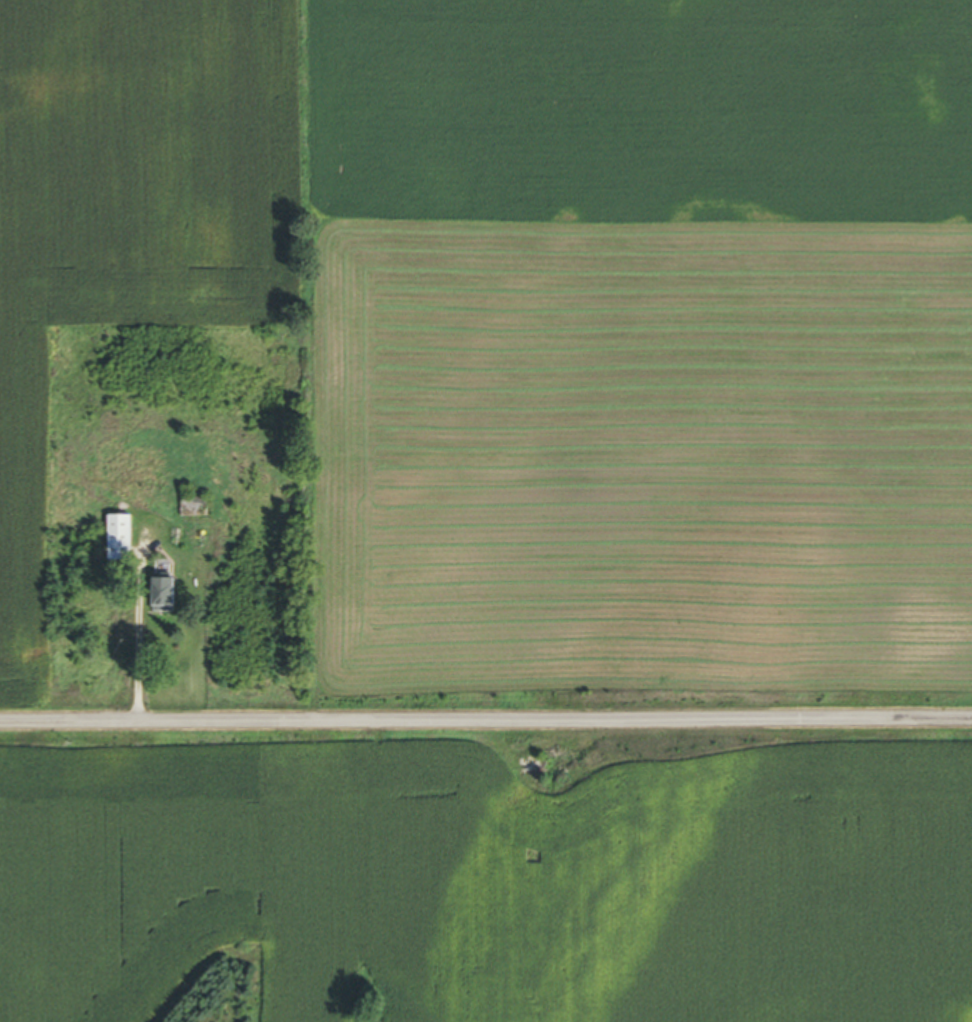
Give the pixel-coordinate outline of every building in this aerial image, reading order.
[(186,520),(218,520),(218,503),(186,503),(186,520)] [(138,519),(115,519),(115,564),(138,564),(138,519)] [(185,582),(159,582),(159,615),(185,615),(185,582)]
